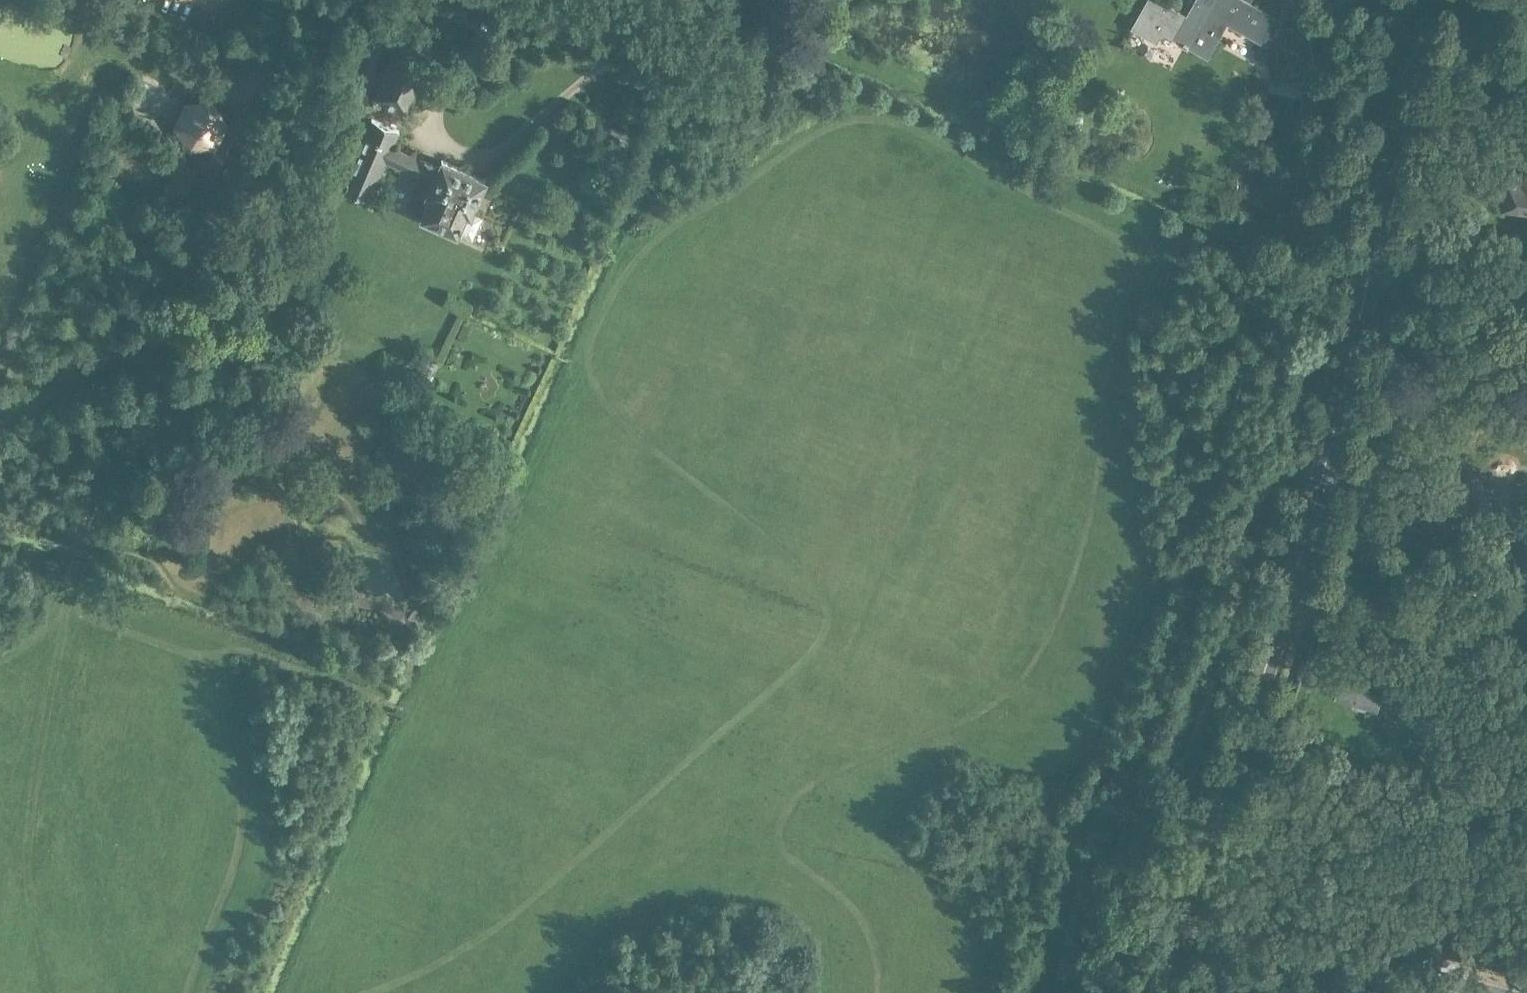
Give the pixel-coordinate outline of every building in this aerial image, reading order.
[(1281,20),(1246,0),(1197,0),(1188,16),(1159,0),(1150,0),(1135,26),(1158,39),(1163,30),(1210,56),(1223,34),(1218,31),(1225,20),(1268,43),(1268,42),(1279,48),(1279,79),(1311,79),(1311,68),(1316,68),(1315,27),(1276,28),(1281,20)] [(375,97),(406,111),(431,52),(400,37),(375,97)] [(175,129),(189,152),(214,152),(227,129),(216,107),(186,107),(175,129)] [(458,232),(472,239),(482,216),(471,211),(486,178),(441,158),(438,167),(392,145),(398,131),(384,125),(372,120),(343,188),(370,199),(386,161),(430,181),(424,195),(427,196),(419,217),(457,234),(458,232)] [(1515,170),(1515,173),(1508,172),(1504,205),(1526,207),(1526,171),(1515,170)] [(1336,697),(1377,710),(1381,698),(1388,700),(1391,688),(1384,686),(1343,673),(1336,697)]
